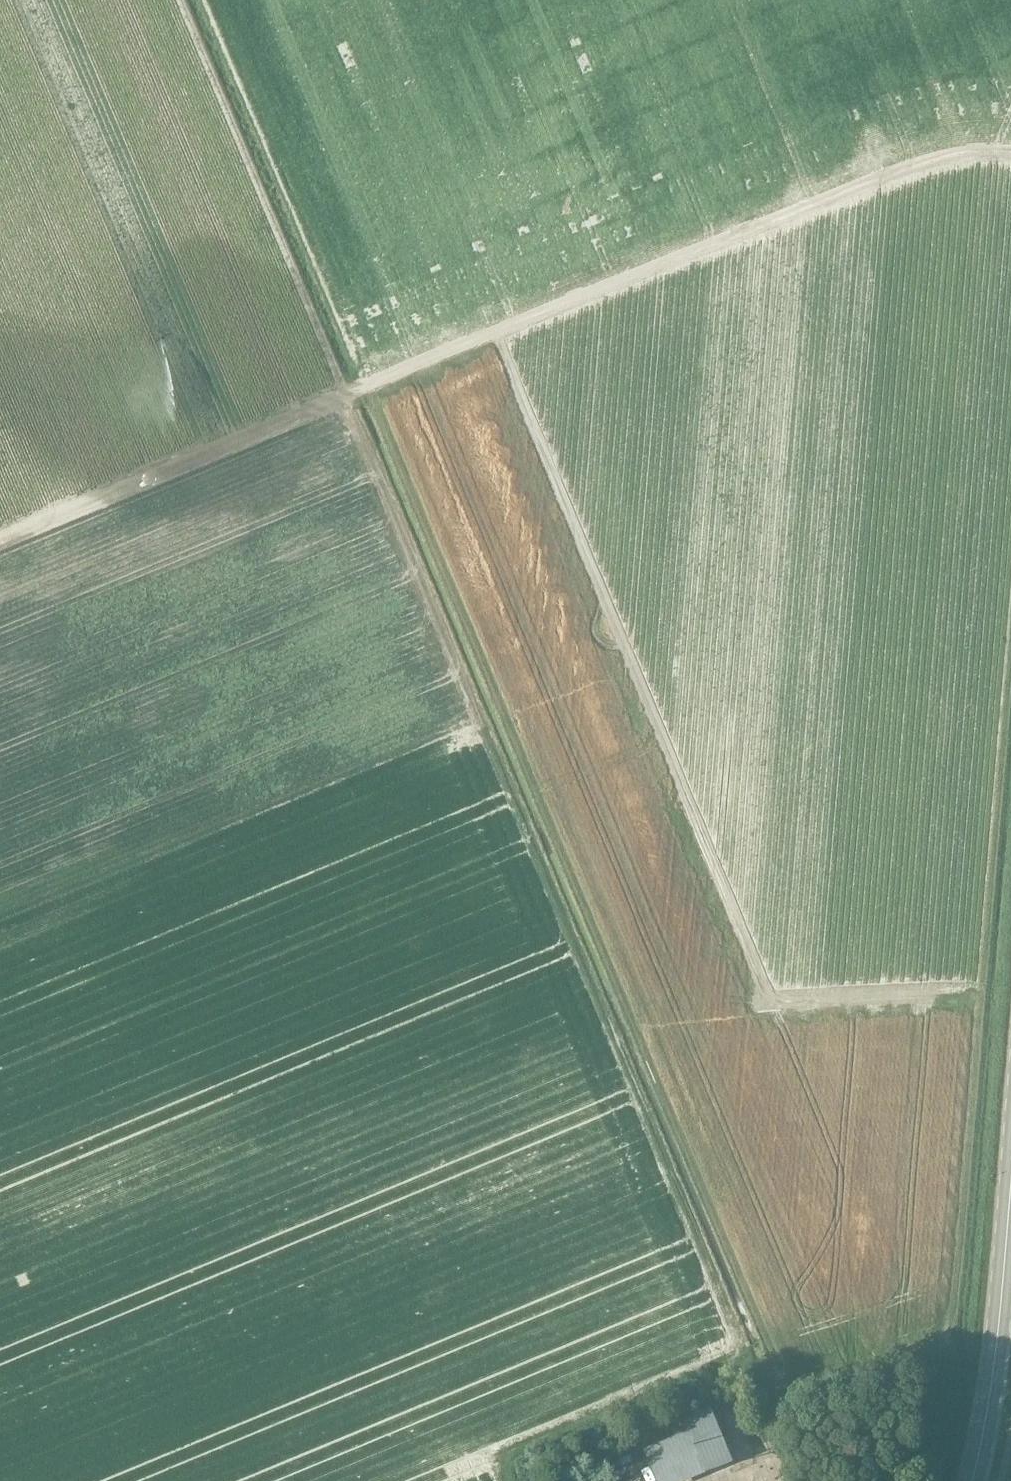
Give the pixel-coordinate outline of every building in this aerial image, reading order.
[(711,1406),(686,1417),(691,1430),(709,1471),(734,1461),(717,1419),(711,1406)]
